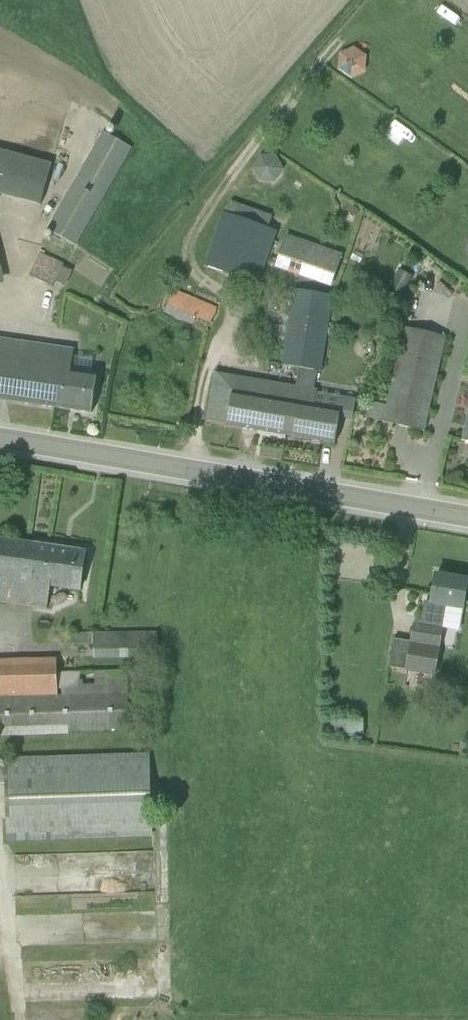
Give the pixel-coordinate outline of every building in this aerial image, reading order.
[(366,57),(354,48),(340,55),(338,70),(351,79),(365,72),(366,57)] [(104,132),(85,166),(48,230),(76,246),(132,149),(104,132)] [(55,162),(0,148),(0,193),(44,204),(55,162)] [(260,183),(276,183),(284,170),(276,156),(261,156),(252,169),(260,183)] [(224,213),(205,266),(259,285),(277,232),(224,213)] [(286,236),(275,269),(331,288),(343,255),(286,236)] [(63,266),(39,255),(29,276),(53,288),(63,266)] [(413,277),(399,270),(389,290),(403,297),(413,277)] [(325,347),(333,296),(295,290),(283,366),(299,369),(318,372),(321,372),(325,347)] [(174,292),(165,312),(187,321),(189,316),(211,325),(217,310),(174,292)] [(367,419),(424,432),(446,338),(406,328),(388,406),(371,402),(367,419)] [(0,340),(0,401),(93,414),(98,375),(71,371),(74,350),(0,340)] [(318,372),(299,369),(296,388),(293,387),(286,436),(335,445),(341,413),(315,408),(318,392),(314,391),(318,372)] [(286,436),(293,387),(215,374),(207,422),(227,426),(228,426),(286,436)] [(86,552),(0,539),(0,601),(47,608),(51,587),(80,592),(86,552)] [(435,675),(438,658),(443,631),(442,631),(446,607),(464,610),(467,583),(467,581),(436,576),(432,603),(425,602),(422,621),(416,621),(415,626),(414,626),(406,674),(435,675)] [(158,634),(77,635),(77,645),(94,645),(94,657),(158,656),(158,634)] [(38,698),(0,699),(0,734),(129,729),(128,672),(58,674),(57,664),(37,665),(38,698)] [(149,756),(7,761),(9,841),(152,836),(149,756)]
